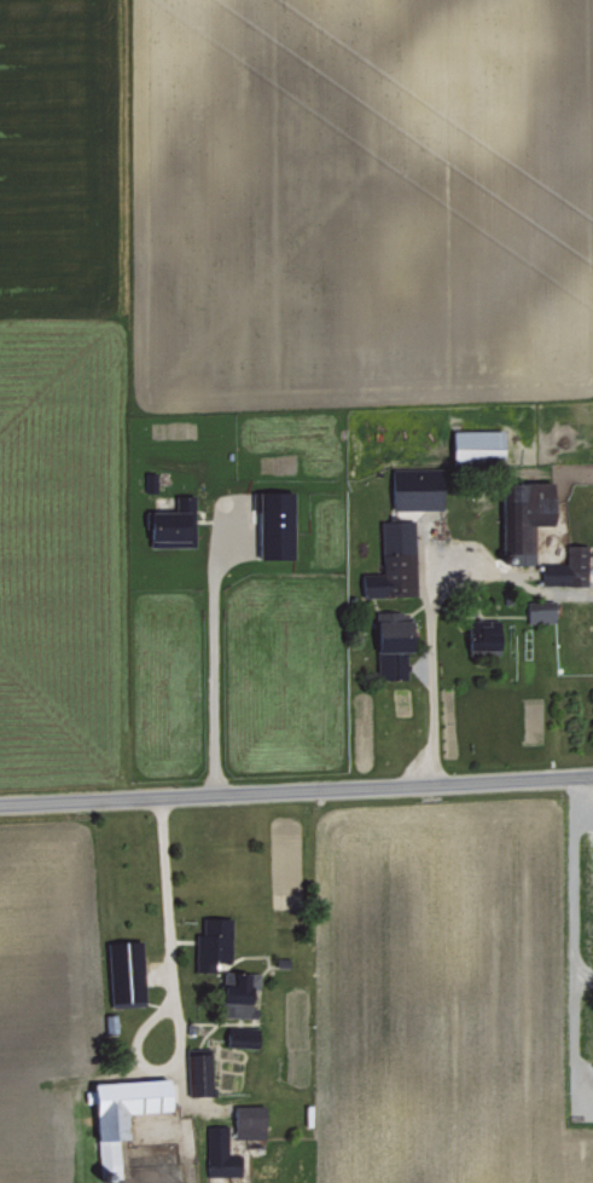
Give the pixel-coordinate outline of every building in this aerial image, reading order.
[(501,428),(450,429),(451,461),(502,460),(501,428)] [(440,465),(390,466),(391,509),(441,508),(440,465)] [(550,479),(506,480),(507,561),(533,561),(533,523),(550,523),(550,479)] [(292,556),(291,488),(255,489),(257,556),(292,556)] [(149,545),(193,544),(192,494),(155,495),(155,508),(148,508),(149,545)] [(380,571),(360,572),(360,594),(415,593),(413,518),(379,519),(380,571)] [(586,582),(586,542),(565,542),(565,560),(540,561),(540,583),(586,582)] [(525,606),(526,621),(553,620),(553,606),(525,606)] [(406,676),(405,650),(409,650),(409,618),(374,618),(375,677),(406,676)] [(498,650),(497,619),(475,620),(475,633),(466,633),(467,651),(498,650)] [(231,915),(201,915),(201,932),(194,932),(193,958),(205,959),(205,977),(218,977),(218,1014),(248,1015),(249,986),(257,986),(257,970),(230,970),(231,915)] [(143,1003),(141,939),(106,940),(108,1005),(143,1003)] [(208,1093),(206,1051),(186,1052),(188,1094),(208,1093)] [(168,1109),(165,1076),(88,1082),(89,1093),(91,1092),(97,1171),(108,1170),(108,1177),(120,1176),(117,1137),(127,1137),(125,1112),(168,1109)] [(233,1137),(263,1136),(263,1114),(233,1115),(233,1137)] [(239,1153),(227,1153),(227,1123),(205,1124),(205,1174),(239,1174),(239,1153)]
